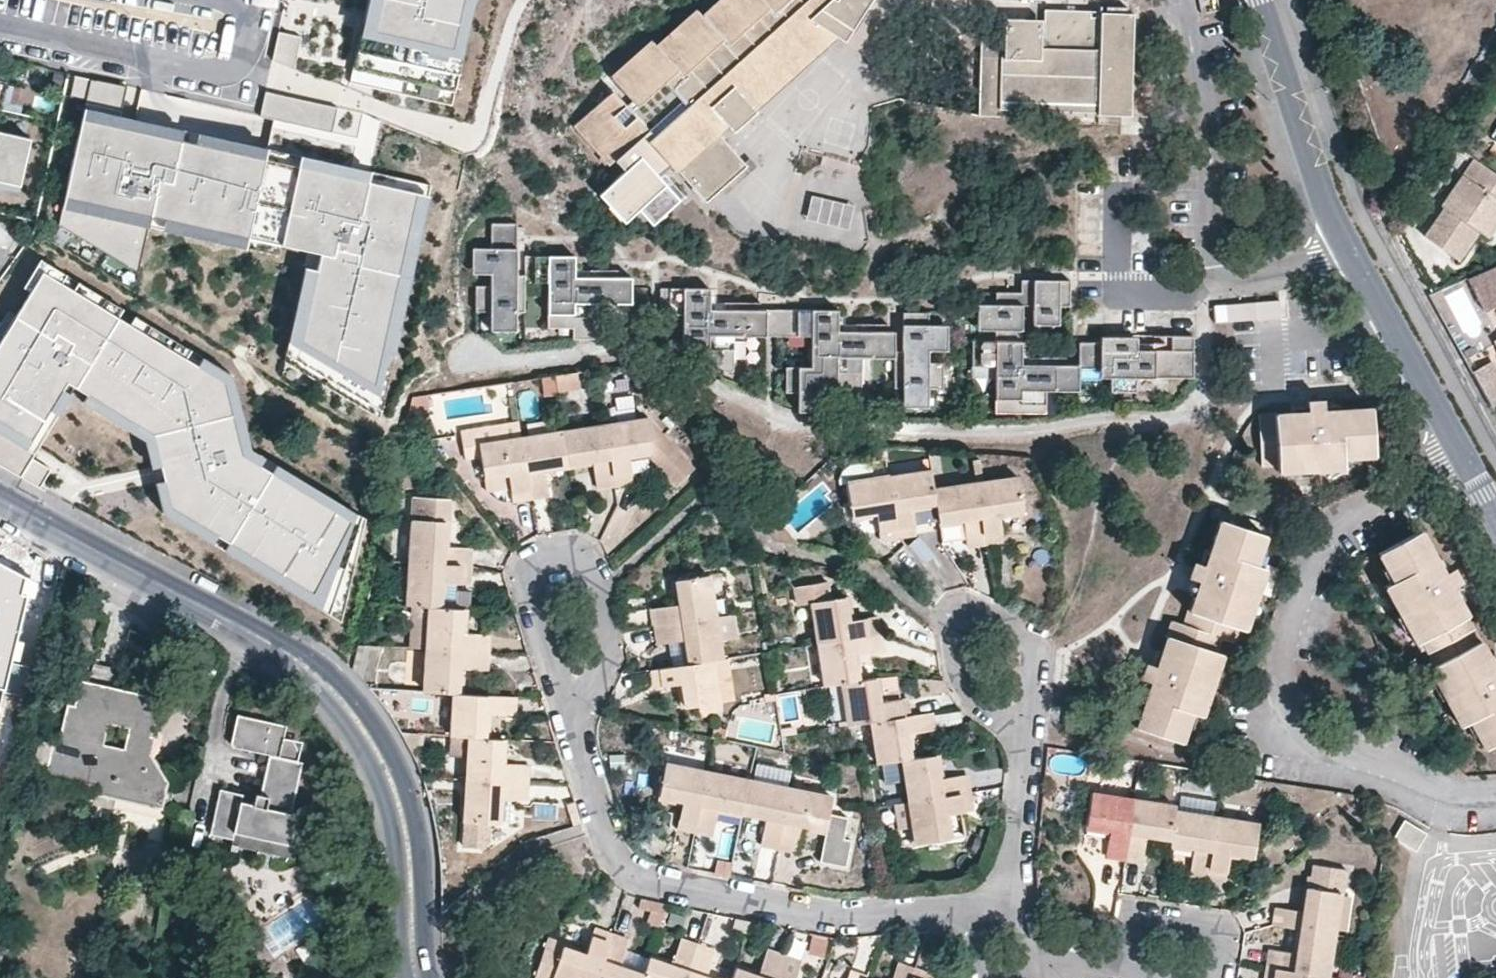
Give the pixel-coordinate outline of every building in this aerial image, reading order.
[(380,1),(374,0),(366,0),(349,79),(452,101),(474,0),(380,0),(380,1)] [(705,17),(699,12),(660,46),(655,40),(612,77),(638,107),(632,111),(614,91),(577,125),(612,164),(651,131),(657,138),(652,144),(673,167),(676,167),(708,201),(751,165),(717,127),(726,119),(738,132),(768,105),(745,80),(817,16),(838,40),(843,47),(873,0),(724,0),(705,17)] [(1132,118),(1135,17),(1099,17),(1098,13),(1045,11),(1045,21),(1045,50),(1100,51),(1099,118),(1132,118)] [(745,80),(768,105),(838,40),(817,16),(745,80)] [(981,115),(1099,118),(1100,51),(1045,50),(1045,21),(984,20),(981,115)] [(277,30),(271,61),(293,65),(299,34),(277,30)] [(264,90),(258,118),(329,134),(335,106),(264,90)] [(79,106),(57,225),(134,274),(145,224),(319,255),(317,272),(306,271),(287,355),(374,414),(427,188),(79,106)] [(14,188),(31,117),(0,109),(0,185),(14,188)] [(666,181),(673,167),(652,144),(631,162),(640,172),(619,191),(639,214),(652,203),(666,218),(684,202),(666,181)] [(1479,225),(1483,216),(1495,198),(1495,172),(1484,164),(1473,180),(1462,173),(1441,202),(1444,206),(1425,233),(1440,243),(1460,257),(1481,227),(1479,225)] [(819,190),(810,219),(852,233),(860,203),(819,190)] [(1489,232),(1495,222),(1495,198),(1483,216),(1479,225),(1481,227),(1489,232)] [(528,316),(528,283),(549,283),(549,328),(574,328),(574,340),(599,340),(599,305),(633,305),(633,279),(577,279),(576,258),(526,258),(526,276),(518,276),(518,224),(493,224),(493,249),(473,249),(473,276),(490,276),(490,284),(475,284),(475,314),(489,314),(489,333),(521,333),(521,316),(528,316)] [(1468,276),(1484,307),(1495,301),(1495,263),(1468,276)] [(340,620),(365,517),(252,448),(231,373),(40,266),(0,335),(0,460),(42,485),(52,469),(39,454),(75,395),(154,436),(161,512),(340,620)] [(997,306),(980,306),(980,332),(996,332),(996,343),(974,342),(973,377),(997,377),(997,414),(1048,415),(1048,393),(1082,394),(1082,371),(1102,371),(1102,381),(1111,381),(1111,394),(1139,395),(1139,378),(1195,379),(1196,336),(1132,335),(1132,338),(1101,338),(1101,343),(1080,343),(1080,367),(1024,366),(1024,343),(1013,343),(1013,332),(1024,332),(1024,306),(1034,306),(1034,326),(1061,327),(1061,307),(1070,307),(1070,281),(1022,281),(1022,293),(998,293),(997,306)] [(804,339),(813,339),(813,368),(786,368),(786,394),(799,394),(799,414),(838,414),(839,395),(862,395),(862,359),(896,360),(896,334),(841,334),(841,311),(712,310),(712,289),(660,289),(660,299),(669,299),(669,306),(684,318),(683,349),(704,350),(703,374),(735,374),(735,338),(788,339),(788,347),(804,347),(804,339)] [(1281,320),(1280,301),(1213,304),(1214,323),(1281,320)] [(944,364),(931,363),(931,353),(950,353),(950,326),(929,326),(929,314),(904,314),(904,353),(897,353),(897,388),(905,388),(905,406),(929,406),(929,388),(944,388),(944,364)] [(1492,408),(1495,406),(1495,370),(1493,363),(1474,373),(1492,408)] [(578,391),(576,373),(554,377),(557,395),(578,391)] [(628,374),(610,378),(613,393),(632,388),(628,374)] [(434,408),(432,395),(411,398),(407,414),(412,418),(431,414),(430,409),(434,408)] [(1281,467),(1282,476),(1348,472),(1348,462),(1379,460),(1377,409),(1328,412),(1327,401),(1310,402),(1311,413),(1259,416),(1262,468),(1281,467)] [(613,485),(631,482),(626,455),(651,452),(646,418),(604,425),(613,485)] [(562,433),(567,465),(591,461),(596,488),(613,485),(604,425),(562,433)] [(480,454),(479,446),(477,428),(461,430),(465,457),(480,454)] [(567,465),(562,433),(521,439),(530,499),(546,496),(542,468),(567,465)] [(530,499),(521,439),(479,446),(480,454),(484,477),(508,474),(512,502),(530,499)] [(914,535),(910,507),(936,503),(933,491),(930,472),(888,478),(897,536),(914,535)] [(846,483),(851,515),(875,512),(879,540),(897,536),(888,478),(846,483)] [(1002,541),(998,514),(1023,511),(1018,478),(975,484),(985,544),(1002,541)] [(936,503),(939,523),(964,519),(967,547),(985,544),(975,484),(933,491),(936,503)] [(412,521),(409,563),(468,566),(470,549),(442,547),(443,522),(412,521)] [(1223,634),(1237,638),(1240,631),(1249,634),(1270,572),(1261,569),(1272,537),(1222,521),(1207,568),(1197,564),(1191,580),(1201,583),(1191,611),(1188,610),(1183,625),(1172,621),(1166,637),(1169,638),(1159,669),(1149,666),(1144,681),(1153,684),(1138,729),(1188,746),(1197,717),(1207,720),(1227,657),(1216,654),(1223,634)] [(1459,568),(1452,571),(1445,559),(1442,560),(1427,532),(1380,557),(1396,585),(1387,589),(1420,649),(1424,647),(1436,669),(1431,672),(1463,731),(1473,725),(1488,753),(1495,748),(1495,659),(1487,642),(1483,643),(1470,619),(1474,617),(1459,589),(1468,584),(1459,568)] [(38,562),(0,553),(0,723),(38,562)] [(468,566),(409,563),(407,606),(428,607),(440,607),(440,583),(468,583),(468,566)] [(651,609),(654,626),(715,618),(709,577),(677,581),(679,605),(651,609)] [(876,615),(850,620),(846,597),(813,603),(818,643),(879,633),(876,615)] [(428,607),(426,650),(487,654),(488,636),(461,634),(463,609),(440,607),(428,607)] [(654,626),(657,644),(685,640),(689,663),(713,659),(720,658),(715,618),(654,626)] [(859,680),(856,655),(881,651),(879,633),(818,643),(825,686),(842,683),(859,680)] [(487,654),(426,650),(424,693),(452,694),(458,694),(459,670),(486,671),(487,654)] [(718,703),(713,659),(689,663),(651,670),(654,688),(683,685),(687,707),(718,703)] [(89,665),(87,680),(113,684),(115,668),(89,665)] [(888,677),(876,678),(879,700),(899,697),(896,678),(888,677)] [(905,696),(899,697),(879,700),(876,678),(859,680),(842,683),(848,725),(871,721),(907,716),(905,696)] [(126,759),(97,754),(93,748),(99,719),(106,715),(134,721),(138,728),(136,737),(149,739),(158,698),(83,681),(78,708),(69,706),(59,745),(52,744),(45,775),(97,787),(95,795),(112,799),(114,795),(161,806),(166,783),(147,750),(133,747),(131,756),(126,759)] [(413,712),(427,709),(423,691),(409,695),(413,712)] [(458,694),(452,694),(450,736),(467,737),(483,737),(485,714),(512,715),(513,697),(458,694)] [(903,760),(910,759),(907,735),(933,731),(931,713),(907,716),(871,721),(878,764),(903,760)] [(229,749),(269,756),(298,761),(301,742),(284,739),(287,723),(235,714),(229,749)] [(138,728),(134,721),(106,715),(99,719),(93,748),(97,754),(126,759),(131,756),(133,747),(147,750),(149,739),(136,737),(138,728)] [(467,737),(465,779),(526,783),(528,765),(501,763),(502,738),(483,737),(467,737)] [(970,792),(967,775),(940,779),(935,755),(910,759),(903,760),(910,802),(970,792)] [(255,797),(253,807),(240,804),(241,795),(220,791),(210,835),(232,840),(234,832),(289,844),(294,816),(289,815),(298,761),(269,756),(260,796),(255,795),(255,797)] [(667,765),(660,797),(683,801),(678,828),(694,832),(708,772),(667,765)] [(742,813),(749,781),(708,772),(694,832),(713,835),(719,809),(742,813)] [(526,783),(465,779),(464,822),(497,824),(499,798),(525,800),(526,783)] [(778,849),(790,789),(749,781),(742,813),(767,818),(762,845),(778,849)] [(795,852),(801,826),(825,830),(831,797),(790,789),(778,849),(795,852)] [(971,810),(970,792),(910,802),(917,842),(948,838),(944,814),(971,810)] [(241,795),(240,804),(253,807),(255,797),(241,795)] [(1093,795),(1088,826),(1111,830),(1107,857),(1126,861),(1134,800),(1093,795)] [(1126,861),(1142,863),(1146,836),(1171,839),(1176,812),(1176,807),(1134,800),(1126,861)] [(1170,845),(1193,848),(1189,875),(1208,877),(1217,819),(1176,812),(1171,839),(1170,845)] [(1225,881),(1229,854),(1253,857),(1258,826),(1217,819),(1208,877),(1225,881)] [(232,840),(231,845),(293,859),(296,845),(289,844),(234,832),(232,840)] [(1315,865),(1312,888),(1341,893),(1341,894),(1344,895),(1348,870),(1315,865)] [(1312,888),(1309,887),(1305,911),(1276,908),(1273,924),(1301,929),(1335,934),(1341,894),(1341,893),(1312,888)] [(647,899),(641,920),(661,926),(667,905),(647,899)] [(262,927),(239,942),(259,970),(283,954),(262,927)] [(586,955),(564,948),(554,977),(597,977),(611,934),(595,929),(586,955)] [(1301,929),(1298,954),(1271,950),(1267,967),(1328,977),(1335,934),(1301,929)] [(643,975),(620,967),(628,940),(611,934),(597,977),(642,977),(643,975)] [(828,939),(814,936),(810,954),(824,957),(828,939)] [(697,946),(681,940),(672,966),(649,958),(643,975),(642,977),(686,977),(697,946)] [(697,946),(686,977),(707,977),(705,977),(714,951),(697,946)] [(759,977),(735,969),(732,977),(777,977),(784,957),(768,952),(759,977)] [(801,963),(784,957),(777,977),(796,977),(801,963)] [(899,965),(895,977),(913,977),(916,970),(899,965)] [(1328,977),(1267,967),(1265,977),(1328,977)]
